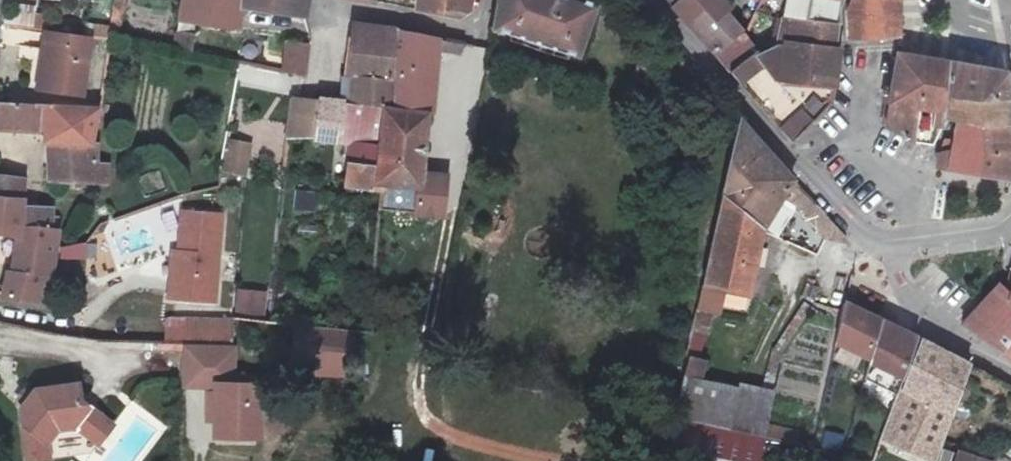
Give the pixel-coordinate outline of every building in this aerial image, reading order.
[(176,49),(192,53),(196,24),(239,30),(242,7),(305,16),(306,0),(184,0),(176,49)] [(471,0),(417,0),(416,10),(457,18),(469,11),(471,0)] [(493,29),(576,59),(595,5),(581,0),(497,0),(493,29)] [(731,7),(725,0),(679,0),(673,6),(716,54),(748,24),(750,25),(764,2),(765,0),(735,0),(731,7)] [(838,1),(836,0),(792,0),(789,10),(835,25),(838,1)] [(899,0),(852,0),(849,9),(850,39),(900,37),(899,0)] [(120,37),(125,4),(115,2),(110,35),(114,36),(120,37)] [(832,46),(835,25),(789,10),(782,36),(832,46)] [(346,90),(344,103),(389,109),(397,31),(356,24),(349,78),(355,79),(353,92),(346,90)] [(716,54),(731,71),(763,39),(750,25),(748,24),(716,54)] [(81,94),(92,38),(49,30),(45,47),(50,49),(41,86),(81,94)] [(436,38),(397,31),(389,109),(428,114),(436,38)] [(836,48),(832,46),(782,36),(765,41),(763,39),(731,71),(775,121),(770,125),(789,145),(816,116),(830,102),(836,48)] [(304,77),(309,47),(288,43),(282,72),(304,77)] [(887,125),(915,141),(925,58),(900,53),(893,90),(891,103),(887,125)] [(935,147),(947,117),(949,92),(951,63),(925,58),(915,141),(925,147),(935,147)] [(951,63),(949,92),(1009,108),(1006,72),(951,63)] [(1009,108),(949,92),(947,117),(957,120),(1010,134),(1010,131),(1009,108)] [(314,138),(318,100),(296,101),(294,100),(290,138),(314,138)] [(346,187),(379,191),(389,109),(344,103),(338,102),(318,100),(314,138),(351,144),(346,180),(346,187)] [(44,131),(39,143),(44,144),(49,179),(106,183),(107,165),(95,164),(98,143),(91,143),(94,109),(52,108),(53,104),(0,102),(0,129),(44,131)] [(418,201),(441,203),(444,176),(421,174),(428,114),(389,109),(379,191),(378,207),(417,211),(418,201)] [(957,120),(953,146),(948,145),(946,157),(941,156),(939,166),(1010,179),(1010,173),(1010,134),(957,120)] [(725,198),(764,233),(794,181),(742,121),(741,124),(725,198)] [(227,136),(224,154),(248,159),(254,141),(227,136)] [(22,201),(24,179),(0,178),(0,199),(22,201)] [(318,194),(297,189),(293,209),(315,213),(318,194)] [(764,233),(725,198),(705,286),(750,296),(764,233)] [(0,199),(0,234),(20,238),(14,273),(8,271),(1,298),(35,302),(38,290),(40,279),(50,281),(61,230),(50,229),(20,226),(22,207),(22,201),(0,199)] [(825,232),(842,234),(811,199),(802,207),(825,232)] [(418,201),(417,211),(439,214),(441,203),(418,201)] [(51,208),(22,207),(20,226),(50,229),(51,208)] [(216,210),(177,210),(177,249),(176,273),(168,272),(167,297),(213,298),(216,210)] [(176,273),(177,249),(169,249),(168,272),(176,273)] [(47,292),(50,281),(40,279),(38,290),(47,292)] [(1006,296),(1008,291),(1000,285),(964,325),(989,343),(1010,355),(1010,300),(1006,296)] [(238,291),(236,315),(264,317),(266,293),(238,291)] [(697,325),(714,329),(720,300),(703,296),(697,325)] [(846,303),(842,323),(872,338),(878,320),(846,303)] [(189,341),(191,317),(192,316),(161,315),(159,341),(178,341),(189,341)] [(191,317),(189,341),(230,343),(232,320),(191,317)] [(864,390),(898,399),(918,340),(883,322),(864,390)] [(347,330),(314,329),(313,377),(346,377),(347,330)] [(914,452),(933,460),(938,460),(971,365),(923,342),(905,392),(931,403),(919,436),(914,452)] [(184,387),(208,388),(207,420),(216,420),(216,439),(260,440),(261,384),(234,384),(235,348),(185,347),(184,387)] [(731,431),(763,438),(767,424),(775,389),(776,386),(741,378),(740,383),(704,374),(708,355),(692,350),(686,376),(741,390),(731,431)] [(776,386),(775,389),(817,399),(821,382),(779,372),(776,386)] [(741,390),(686,376),(677,418),(699,422),(731,431),(741,390)] [(23,391),(12,405),(9,408),(16,460),(45,460),(44,446),(54,433),(69,432),(91,448),(110,425),(75,400),(72,380),(27,386),(23,391)] [(12,405),(23,391),(17,386),(7,401),(12,405)] [(763,438),(731,431),(699,422),(690,460),(757,460),(763,438)] [(767,424),(763,438),(796,446),(800,432),(767,424)] [(914,452),(919,436),(896,426),(891,441),(914,452)] [(960,460),(991,460),(963,451),(960,460)]
